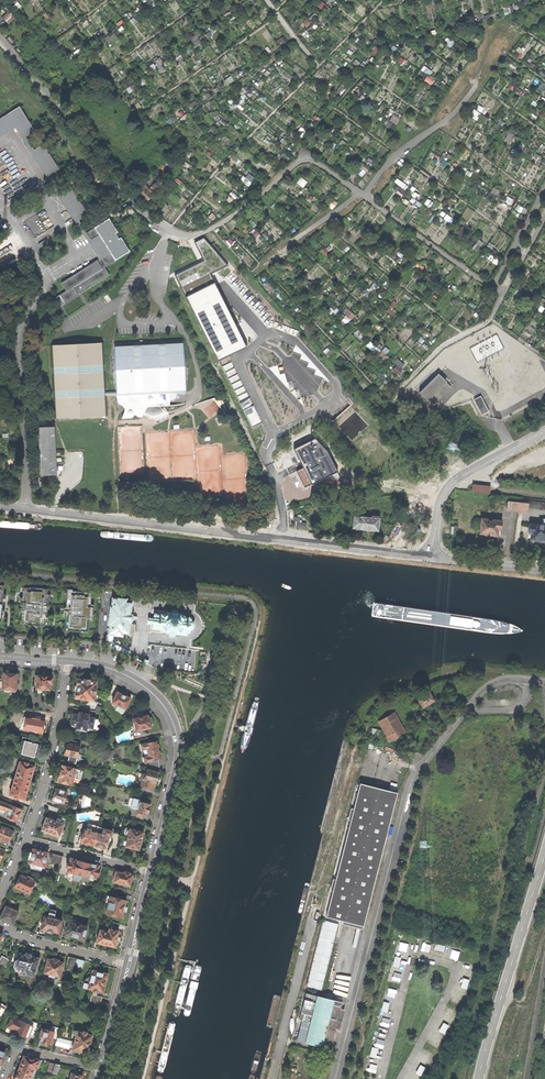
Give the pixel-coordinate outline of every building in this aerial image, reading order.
[(324,10),(329,5),(324,1),(320,5),(324,10)] [(516,12),(514,4),(505,7),(507,14),(516,12)] [(9,23),(16,19),(12,14),(6,18),(9,23)] [(445,42),(453,46),(456,41),(448,37),(445,42)] [(228,85),(236,82),(234,76),(226,79),(228,85)] [(134,85),(128,89),(132,94),(137,90),(134,85)] [(337,91),(341,95),(347,88),(343,85),(337,91)] [(0,120),(0,139),(15,129),(101,258),(106,267),(131,251),(123,238),(120,240),(116,234),(118,232),(110,219),(87,233),(80,220),(89,215),(44,145),(35,151),(27,136),(35,131),(20,107),(0,120)] [(180,117),(187,113),(184,109),(178,114),(180,117)] [(391,121),(398,124),(401,118),(395,114),(391,121)] [(512,130),(506,141),(512,144),(518,134),(512,130)] [(242,180),(251,186),(257,178),(250,173),(247,177),(245,176),(242,180)] [(303,177),(299,182),(305,187),(309,182),(303,177)] [(158,180),(149,189),(145,185),(144,186),(143,186),(137,192),(142,197),(146,202),(156,191),(162,196),(168,190),(158,180)] [(398,185),(395,189),(404,194),(407,190),(398,185)] [(495,187),(488,198),(494,201),(501,190),(495,187)] [(414,198),(412,202),(421,206),(423,202),(414,198)] [(333,208),(339,204),(336,199),(329,203),(333,208)] [(116,216),(120,221),(131,213),(131,212),(134,210),(131,207),(127,201),(113,211),(116,216)] [(427,212),(431,216),(439,206),(434,202),(427,212)] [(517,209),(526,215),(529,210),(520,204),(517,209)] [(514,209),(512,213),(521,218),(524,214),(514,209)] [(452,223),(456,219),(449,214),(446,218),(452,223)] [(478,251),(484,245),(480,240),(474,246),(478,251)] [(12,266),(20,261),(17,255),(9,260),(12,266)] [(67,292),(56,299),(60,307),(111,275),(106,267),(101,258),(72,276),(61,283),(67,292)] [(344,312),(353,320),(357,315),(348,307),(344,312)] [(342,321),(346,326),(352,320),(348,316),(342,321)] [(495,334),(469,348),(476,361),(502,347),(495,334)] [(148,340),(114,342),(112,366),(114,370),(113,375),(117,398),(118,398),(118,404),(140,402),(140,406),(163,405),(163,398),(169,397),(169,395),(186,394),(187,370),(186,366),(187,361),(182,339),(148,340)] [(110,415),(105,342),(56,345),(60,418),(110,415)] [(368,346),(376,351),(379,346),(371,342),(368,346)] [(399,358),(396,362),(403,368),(406,365),(399,358)] [(439,375),(421,392),(433,405),(451,388),(439,375)] [(482,415),(489,411),(481,396),(474,399),(482,415)] [(49,475),(56,474),(54,427),(39,428),(41,475),(49,475)] [(480,493),(489,494),(489,490),(490,486),(476,485),(472,485),(471,493),(480,493)] [(508,512),(528,514),(529,505),(508,503),(508,512)] [(299,527),(308,529),(309,522),(303,521),(303,518),(296,516),(296,521),(300,522),(299,527)] [(368,530),(379,531),(380,519),(379,519),(379,518),(378,517),(372,516),(372,518),(361,517),(361,518),(356,517),(355,519),(354,527),(355,528),(360,529),(368,530)] [(481,522),(480,536),(486,537),(485,539),(491,539),(497,540),(498,533),(501,533),(502,524),(481,522)] [(530,543),(536,543),(542,544),(542,543),(544,543),(544,529),(530,528),(529,536),(531,536),(530,543)] [(46,590),(22,588),(21,592),(23,592),(23,593),(23,599),(19,599),(19,602),(22,603),(21,611),(18,611),(18,615),(21,615),(21,621),(19,621),(18,626),(44,628),(45,623),(48,623),(48,617),(46,617),(47,607),(47,601),(49,601),(50,595),(46,595),(46,590)] [(72,594),(67,594),(66,608),(68,608),(68,609),(67,615),(65,615),(64,631),(83,633),(83,630),(88,631),(89,617),(87,617),(87,609),(89,610),(90,596),(86,596),(83,593),(73,592),(72,594)] [(127,597),(115,596),(115,597),(111,597),(111,606),(109,606),(107,625),(109,625),(108,634),(113,634),(113,636),(122,636),(123,633),(128,634),(132,602),(127,601),(127,597)] [(163,613),(152,611),(150,629),(161,630),(161,629),(164,633),(180,635),(184,633),(183,633),(191,634),(193,617),(186,616),(186,617),(183,613),(167,611),(163,613)] [(11,672),(4,672),(3,688),(5,688),(5,691),(10,691),(10,689),(16,689),(17,673),(11,672)] [(41,675),(36,675),(35,681),(37,682),(36,688),(37,688),(37,690),(42,691),(42,688),(50,689),(50,684),(51,683),(51,681),(52,681),(53,678),(52,677),(52,676),(48,676),(47,675),(44,675),(41,675)] [(76,698),(99,701),(100,691),(96,691),(97,681),(91,680),(91,679),(85,678),(84,679),(78,678),(77,685),(78,685),(77,688),(77,691),(76,698)] [(429,691),(425,693),(423,693),(422,693),(422,695),(418,698),(424,708),(429,704),(435,701),(429,691)] [(125,695),(118,692),(113,702),(126,709),(131,698),(125,695)] [(204,712),(200,708),(188,723),(206,736),(209,732),(195,723),(204,712)] [(77,729),(87,730),(87,727),(93,728),(95,717),(89,716),(90,714),(80,712),(79,715),(73,713),(72,720),(71,725),(77,726),(77,729)] [(398,736),(405,732),(394,712),(380,720),(391,740),(398,736)] [(148,715),(134,718),(134,721),(130,722),(132,729),(136,728),(136,730),(151,727),(150,724),(153,724),(152,720),(151,717),(148,718),(148,715)] [(45,724),(45,719),(32,717),(32,718),(24,716),(23,723),(25,724),(24,730),(43,733),(44,728),(46,727),(46,726),(46,725),(45,724)] [(40,751),(41,744),(34,742),(35,739),(23,736),(19,753),(38,758),(40,751)] [(144,749),(144,752),(159,748),(159,744),(158,740),(154,741),(154,739),(148,740),(149,742),(146,743),(146,742),(141,743),(142,749),(144,749)] [(69,755),(68,761),(76,763),(79,752),(82,753),(83,748),(80,748),(80,745),(75,744),(75,742),(72,741),(72,743),(68,742),(66,748),(65,754),(69,755)] [(145,756),(144,757),(145,762),(150,761),(151,767),(159,769),(160,765),(158,756),(161,756),(160,752),(159,748),(144,752),(145,756)] [(33,774),(35,765),(29,763),(29,762),(25,761),(25,762),(20,761),(15,778),(30,782),(33,774)] [(61,772),(59,781),(72,784),(74,777),(81,779),(83,770),(63,765),(61,772)] [(156,780),(159,772),(148,769),(145,780),(143,779),(141,786),(154,790),(155,783),(156,783),(156,780)] [(27,792),(30,782),(15,778),(10,794),(14,796),(14,798),(18,799),(18,797),(25,799),(27,792)] [(326,917),(364,926),(381,859),(398,793),(360,784),(326,917)] [(55,802),(59,803),(59,802),(59,801),(66,803),(68,798),(66,798),(68,792),(57,788),(55,794),(53,799),(56,800),(55,802)] [(149,809),(151,804),(140,801),(140,800),(133,798),(131,806),(138,808),(137,812),(138,812),(137,814),(142,816),(143,813),(148,814),(149,809)] [(22,808),(0,801),(0,813),(7,815),(7,816),(10,818),(9,820),(14,821),(14,819),(17,820),(20,814),(22,808)] [(52,833),(60,836),(64,823),(60,822),(61,819),(58,818),(57,821),(47,817),(43,830),(52,833)] [(14,830),(10,828),(7,827),(0,824),(0,843),(2,844),(8,847),(10,842),(12,835),(14,835),(14,834),(14,833),(14,832),(14,831),(14,830)] [(87,843),(94,845),(97,832),(91,831),(92,828),(88,827),(87,830),(84,829),(81,842),(83,842),(83,844),(84,844),(85,845),(87,843)] [(106,848),(107,848),(109,840),(111,840),(113,830),(104,828),(103,834),(97,832),(94,845),(101,847),(101,849),(103,849),(104,849),(106,848)] [(126,846),(139,849),(141,843),(142,842),(143,841),(143,840),(142,838),(144,832),(139,831),(139,830),(135,829),(135,830),(130,829),(126,846)] [(30,863),(31,863),(31,866),(42,869),(43,866),(45,866),(48,852),(41,850),(34,848),(33,852),(30,852),(29,858),(31,858),(30,863)] [(64,856),(53,853),(51,861),(62,864),(64,856)] [(78,859),(71,858),(70,862),(67,862),(66,866),(69,866),(67,876),(81,880),(85,861),(78,859)] [(92,863),(85,861),(81,880),(88,881),(89,877),(96,878),(97,874),(99,874),(100,870),(98,870),(99,865),(92,863)] [(133,873),(121,870),(117,882),(120,883),(120,885),(127,887),(128,885),(130,886),(131,882),(133,875),(132,875),(133,873)] [(19,880),(16,886),(30,893),(36,881),(33,879),(33,878),(32,878),(33,876),(28,875),(27,877),(21,874),(19,880)] [(120,896),(116,895),(116,898),(108,896),(103,912),(123,917),(124,912),(129,913),(130,910),(130,908),(125,907),(127,900),(120,898),(120,896)] [(1,918),(14,924),(19,911),(7,905),(4,911),(1,918)] [(53,931),(59,932),(62,920),(54,918),(55,914),(49,912),(48,916),(44,915),(41,928),(47,929),(46,932),(50,933),(52,934),(53,931)] [(307,986),(321,990),(338,924),(323,920),(307,986)] [(77,937),(85,939),(88,926),(69,921),(66,934),(73,936),(73,938),(75,939),(76,939),(77,938),(77,937)] [(105,944),(115,947),(116,941),(119,942),(120,938),(118,937),(119,931),(117,931),(118,927),(110,925),(109,932),(100,930),(97,942),(105,944)] [(405,955),(408,947),(400,945),(398,952),(405,955)] [(450,949),(449,958),(458,960),(460,951),(450,949)] [(25,954),(19,952),(17,960),(15,959),(13,965),(14,966),(26,971),(26,973),(33,975),(34,971),(35,971),(39,958),(32,956),(33,953),(29,952),(26,951),(25,954)] [(2,955),(0,959),(0,964),(6,968),(10,959),(2,955)] [(78,958),(69,956),(67,966),(75,968),(75,967),(78,958)] [(53,959),(48,958),(45,972),(50,973),(49,976),(54,977),(55,975),(60,976),(64,962),(59,961),(59,959),(56,959),(53,958),(53,959)] [(85,960),(78,958),(75,967),(83,969),(85,960)] [(184,967),(173,1012),(173,1015),(175,1016),(178,1016),(180,1014),(192,969),(191,966),(189,965),(186,966),(184,967)] [(108,973),(92,969),(89,983),(85,982),(83,987),(94,990),(94,991),(97,992),(98,991),(104,992),(106,983),(108,973)] [(297,1041),(330,1049),(336,1026),(342,1002),(306,993),(299,1020),(302,1021),(297,1041)] [(103,997),(92,994),(90,1001),(101,1003),(103,997)] [(29,1035),(36,1038),(39,1027),(25,1022),(27,1019),(23,1017),(21,1020),(15,1033),(23,1036),(28,1038),(29,1035)] [(45,1042),(51,1044),(53,1037),(57,1038),(60,1028),(52,1026),(51,1030),(42,1028),(40,1036),(42,1037),(41,1041),(45,1042)] [(73,1049),(88,1053),(91,1043),(93,1035),(87,1033),(87,1032),(84,1031),(84,1032),(75,1030),(74,1035),(76,1035),(73,1049)] [(59,1046),(66,1047),(68,1039),(61,1037),(59,1046)] [(377,1039),(377,1047),(384,1048),(385,1040),(377,1039)] [(425,1051),(421,1058),(428,1062),(432,1056),(425,1051)] [(20,1065),(19,1070),(32,1075),(34,1069),(36,1070),(40,1060),(32,1058),(24,1056),(22,1060),(20,1061),(19,1063),(20,1065)] [(372,1059),(370,1067),(378,1069),(380,1060),(372,1059)] [(15,1078),(31,1078),(32,1075),(19,1070),(17,1074),(16,1074),(15,1074),(15,1075),(14,1077),(15,1078)]
